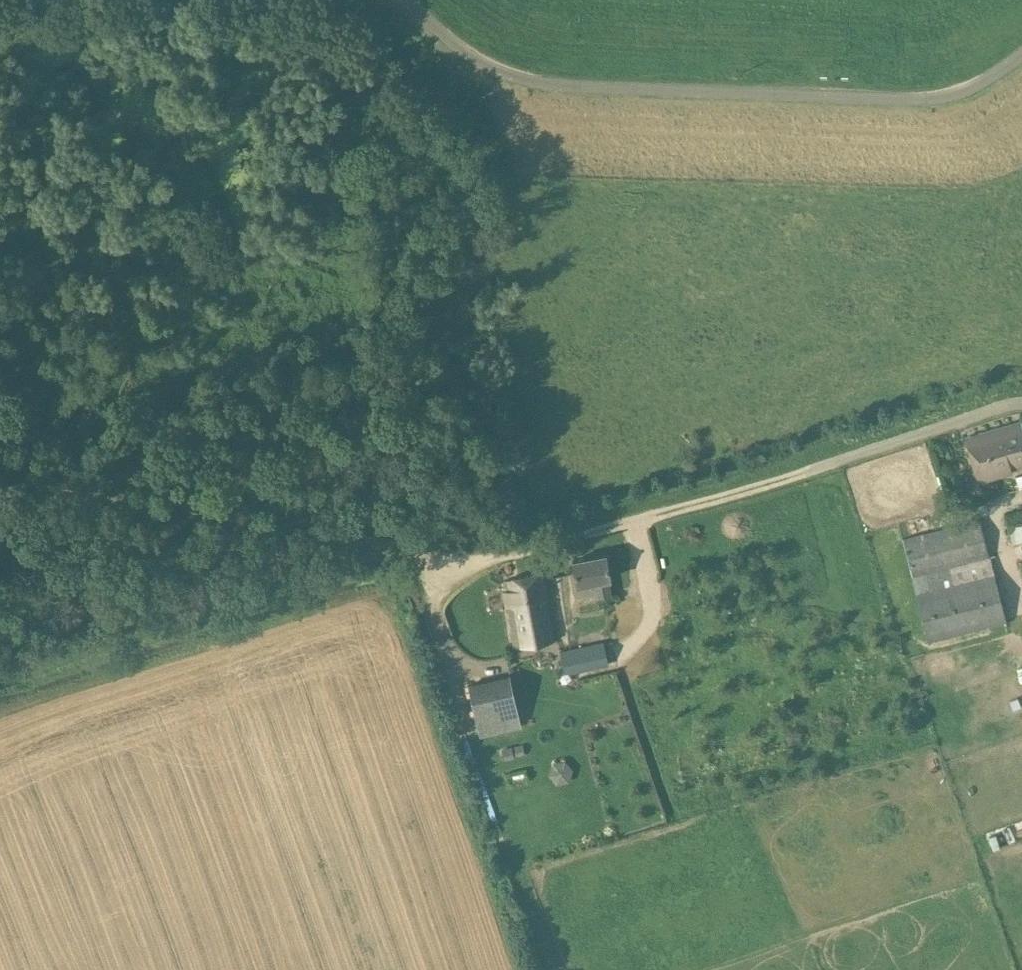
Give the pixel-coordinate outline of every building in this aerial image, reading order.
[(965,437),(978,484),(1012,474),(1011,469),(1021,466),(1021,422),(965,437)] [(1004,514),(1013,544),(1021,542),(1021,509),(1004,514)] [(980,518),(902,538),(916,593),(915,594),(927,642),(1007,623),(980,518)] [(572,560),(577,586),(594,583),(597,598),(612,595),(609,580),(611,579),(607,554),(572,560)] [(548,571),(504,579),(514,647),(559,639),(551,596),(554,596),(548,571)] [(605,641),(571,649),(560,652),(566,675),(610,665),(605,641)] [(509,676),(467,684),(477,734),(519,726),(509,676)] [(570,762),(552,760),(550,779),(568,781),(570,762)]
